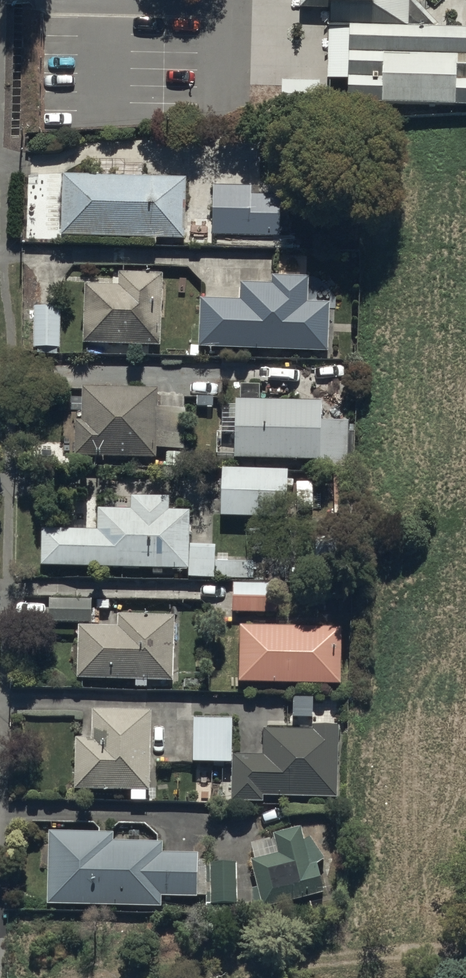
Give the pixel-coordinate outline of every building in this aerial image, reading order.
[(304,13),(337,14),(336,32),(357,32),(354,105),(465,110),(465,37),(442,36),(416,8),(416,0),(304,0),(304,13)] [(283,88),(283,118),(320,119),(320,89),(283,88)] [(186,186),(63,184),(62,243),(184,245),(186,186)] [(249,189),(214,189),(214,243),(281,242),(281,198),(250,198),(249,189)] [(117,293),(85,292),(83,351),(160,353),(162,280),(118,278),(117,293)] [(239,306),(199,305),(197,353),(327,357),(329,310),(307,309),(308,281),(270,280),(270,289),(239,288),(239,306)] [(61,311),(34,312),(34,354),(37,354),(37,358),(59,358),(59,354),(61,354),(61,311)] [(350,438),(350,426),(322,425),(323,409),(261,406),(262,393),(241,393),(240,407),(218,406),(216,461),(234,462),(234,465),(322,468),(322,473),(347,474),(347,470),(354,470),(355,438),(350,438)] [(157,397),(83,395),(82,430),(76,430),(76,464),(157,465),(157,456),(186,456),(187,414),(157,413),(157,397)] [(289,477),(222,477),(222,525),(288,526),(289,477)] [(42,575),(142,576),(190,576),(190,583),(253,583),(253,567),(215,567),(215,552),(190,552),(190,518),(169,518),(169,502),(131,502),(131,516),(98,516),(98,536),(42,536),(42,575)] [(279,590),(234,590),(233,619),(278,620),(279,590)] [(92,605),(50,606),(50,630),(93,629),(92,605)] [(117,632),(79,631),(78,686),(135,688),(135,695),(146,695),(146,689),(174,689),(176,624),(117,622),(117,632)] [(341,635),(240,634),(240,691),(340,692),(341,635)] [(151,719),(93,718),(93,745),(77,745),(76,796),(132,796),(132,804),(146,804),(146,798),(150,798),(151,719)] [(232,722),(194,722),(194,772),(232,772),(232,722)] [(264,762),(234,761),(233,808),(264,808),(264,802),(337,802),(338,733),(311,733),(311,736),(264,735),(264,762)] [(252,867),(264,916),(326,900),(318,870),(325,864),(311,843),(304,848),(301,836),(274,842),(275,845),(252,850),(256,866),(252,867)] [(115,839),(50,838),(48,910),(162,912),(162,902),(198,903),(198,862),(164,861),(164,849),(115,848),(115,839)] [(237,869),(211,869),(212,911),(237,911),(237,869)]
